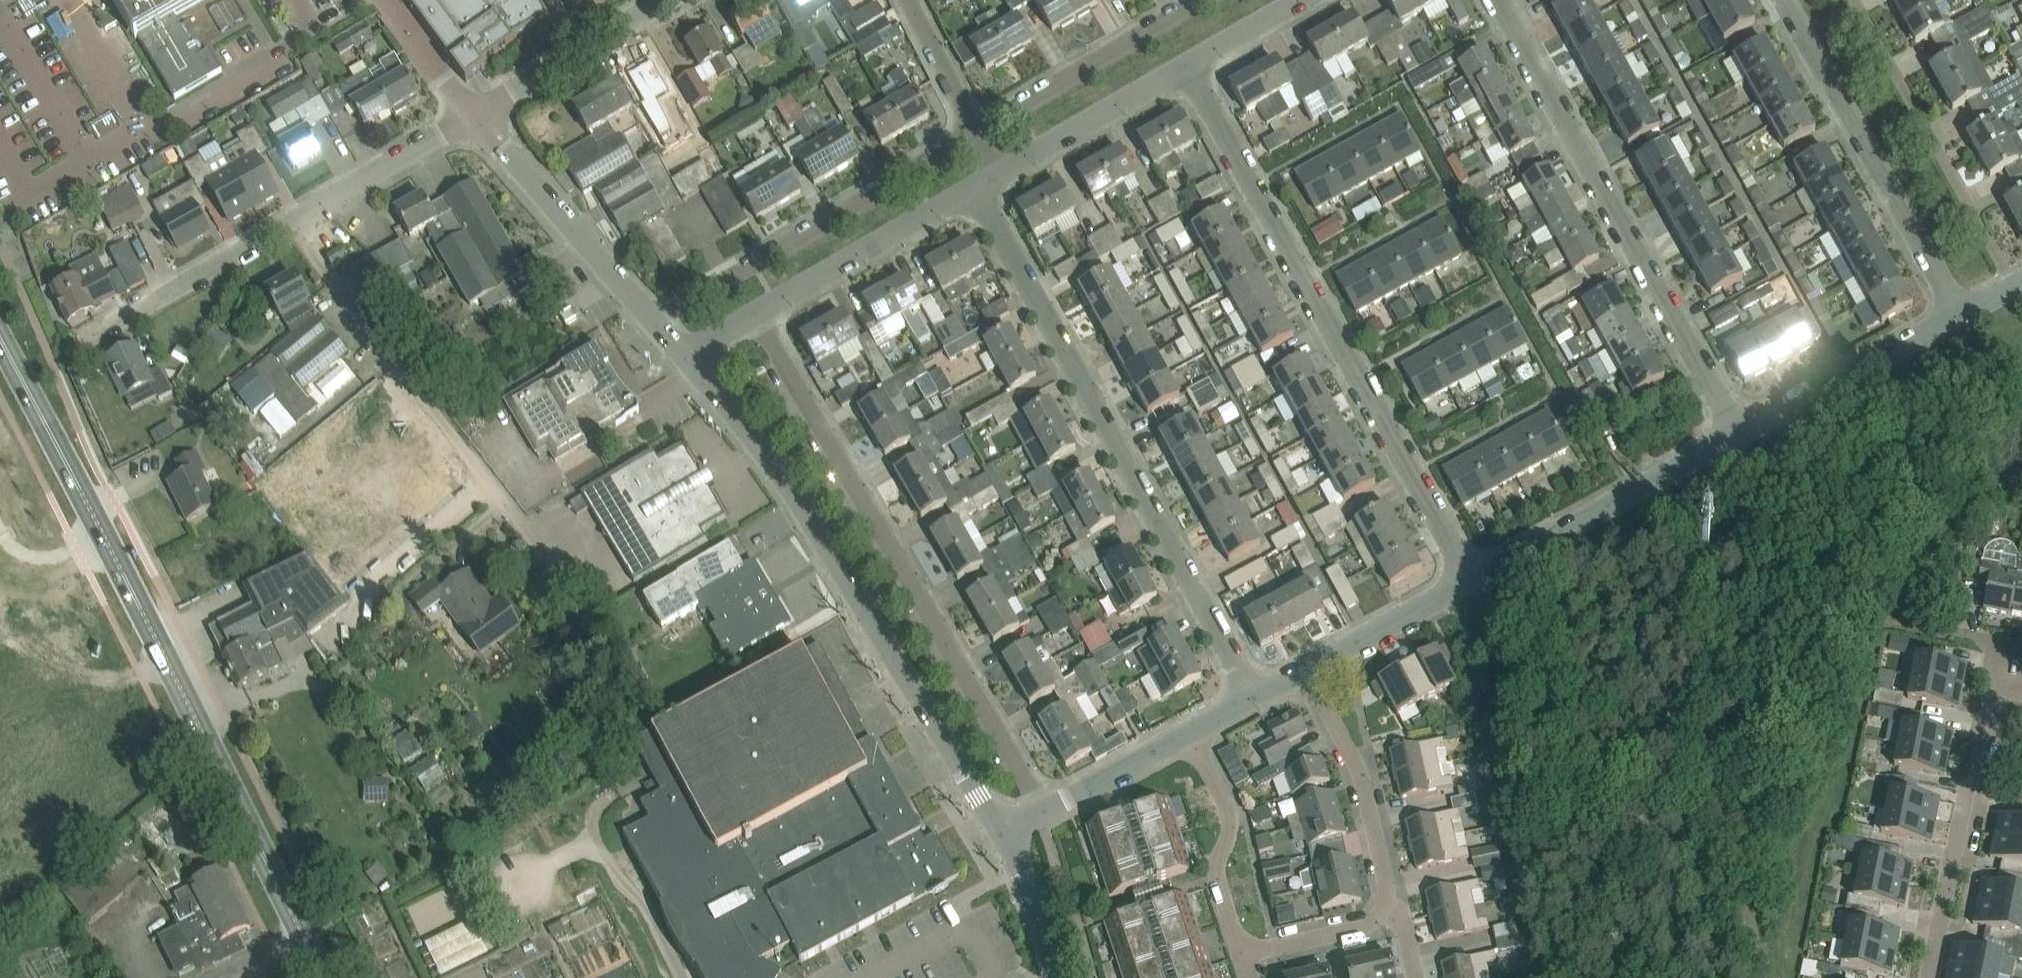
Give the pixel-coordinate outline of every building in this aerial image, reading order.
[(136,40),(139,38),(176,100),(222,73),(210,53),(209,54),(213,60),(203,65),(175,18),(205,0),(113,0),(136,40)] [(466,83),(484,70),(480,65),(513,42),(510,38),(548,18),(538,0),(416,0),(410,4),(453,63),(452,64),(466,83)] [(734,55),(746,76),(763,66),(756,54),(782,39),(772,21),(759,0),(730,17),(743,38),(746,36),(751,44),(734,55)] [(808,20),(818,14),(831,6),(827,0),(796,0),(808,20)] [(1012,12),(1023,6),(1019,0),(1004,0),(1012,12)] [(1038,6),(1052,31),(1062,25),(1063,27),(1074,21),(1073,19),(1075,17),(1065,0),(1034,0),(1038,6)] [(1096,0),(1065,0),(1075,17),(1078,16),(1079,18),(1090,11),(1089,9),(1098,4),(1096,0)] [(1401,24),(1423,11),(1417,0),(1387,0),(1401,24)] [(1423,11),(1442,0),(1417,0),(1423,11)] [(1459,26),(1474,17),(1464,0),(1445,0),(1459,26)] [(1574,28),(1597,16),(1596,14),(1609,7),(1605,0),(1570,0),(1553,10),(1566,33),(1574,28)] [(1627,0),(1625,0),(1617,4),(1626,20),(1636,14),(1627,0)] [(1649,14),(1658,9),(1653,0),(1641,0),(1649,14)] [(1741,0),(1702,0),(1711,17),(1741,0)] [(1724,40),(1755,22),(1743,0),(1741,0),(1711,17),(1724,40)] [(1892,1),(1903,20),(1912,16),(1932,7),(1944,0),(1893,0),(1892,1)] [(877,33),(872,25),(885,17),(877,4),(842,24),(855,46),(877,33)] [(1916,43),(1933,33),(1939,44),(1957,35),(1991,16),(1986,6),(1954,23),(1952,24),(1948,18),(1940,16),(1938,17),(1932,7),(1912,16),(1903,20),(1916,43)] [(994,11),(985,17),(1009,57),(1011,55),(1013,57),(1024,51),(1023,49),(1032,43),(1017,18),(1003,26),(994,11)] [(1346,55),(1368,43),(1352,15),(1330,28),(1346,55)] [(1671,32),(1661,15),(1652,20),(1662,37),(1671,32)] [(1566,33),(1578,55),(1587,50),(1609,38),(1597,16),(1574,28),(1566,33)] [(1991,16),(1957,35),(1964,48),(1929,67),(1940,87),(1949,83),(1981,65),(1969,44),(1998,28),(1991,16)] [(1008,60),(1007,58),(1009,57),(985,17),(975,22),(980,31),(953,47),(965,67),(980,59),(986,70),(995,65),(997,67),(1008,60)] [(812,34),(804,20),(792,27),(807,52),(819,45),(812,34)] [(1630,27),(1639,42),(1648,37),(1639,21),(1630,27)] [(348,35),(356,48),(374,37),(367,24),(348,35)] [(1355,73),(1345,56),(1346,55),(1330,28),(1308,40),(1324,68),(1335,61),(1345,79),(1355,73)] [(719,77),(731,70),(722,55),(723,54),(708,30),(687,42),(701,66),(709,62),(717,75),(719,77)] [(1399,32),(1388,39),(1400,59),(1408,74),(1419,68),(1399,32)] [(2015,43),(2021,40),(2017,32),(2011,35),(2015,43)] [(855,46),(863,60),(885,47),(877,33),(855,46)] [(1665,43),(1674,59),(1683,54),(1674,37),(1665,43)] [(1578,55),(1590,78),(1599,73),(1622,60),(1609,38),(1587,50),(1578,55)] [(1400,59),(1388,39),(1376,45),(1388,66),(1400,59)] [(1446,51),(1446,52),(1455,47),(1455,46),(1451,40),(1442,45),(1446,51)] [(1736,86),(1746,80),(1778,63),(1765,40),(1733,57),(1724,63),(1736,86)] [(1433,57),(1424,42),(1411,50),(1419,65),(1433,57)] [(1660,59),(1651,44),(1642,49),(1651,64),(1660,59)] [(1496,74),(1484,52),(1472,59),(1461,66),(1467,78),(1450,88),(1454,97),(1488,79),(1496,74)] [(828,64),(822,53),(811,59),(817,70),(828,64)] [(313,83),(327,75),(315,55),(301,63),(311,80),(313,83)] [(395,56),(381,64),(391,81),(379,88),(392,112),(419,96),(405,72),(404,72),(395,56)] [(1253,72),(1258,81),(1268,99),(1279,118),(1290,112),(1279,94),(1291,87),(1275,59),(1253,72)] [(1590,78),(1603,100),(1612,95),(1634,82),(1622,60),(1599,73),(1590,78)] [(1440,61),(1408,78),(1415,91),(1447,74),(1440,61)] [(632,74),(629,76),(645,104),(641,106),(660,139),(672,132),(657,100),(669,93),(652,63),(640,69),(639,67),(630,72),(632,74)] [(1746,80),(1759,102),(1790,85),(1778,63),(1746,80)] [(1940,87),(1953,110),(1967,102),(1989,89),(1995,101),(2021,86),(2021,74),(1994,89),(1981,65),(1949,83),(1940,87)] [(1655,71),(1664,86),(1673,81),(1664,66),(1655,71)] [(884,92),(891,105),(906,130),(930,116),(915,91),(914,91),(901,69),(891,75),(897,85),(884,92)] [(678,80),(694,108),(712,98),(695,70),(678,80)] [(1696,99),(1705,94),(1692,71),(1683,77),(1696,99)] [(365,128),(392,112),(379,88),(378,88),(369,72),(342,87),(365,128)] [(1267,125),(1270,123),(1279,118),(1268,99),(1258,81),(1253,72),(1231,85),(1247,112),(1257,106),(1267,125)] [(1343,104),(1325,72),(1310,81),(1333,122),(1347,114),(1342,104),(1343,104)] [(1461,109),(1467,119),(1500,101),(1509,96),(1496,74),(1488,79),(1454,97),(1461,109)] [(834,77),(823,83),(842,116),(853,109),(834,77)] [(313,83),(311,80),(268,105),(278,123),(283,120),(287,127),(274,134),(294,169),(322,153),(308,128),(307,129),(297,111),(321,97),(313,83)] [(1312,121),(1320,117),(1325,126),(1333,122),(1310,81),(1294,90),(1312,121)] [(1603,100),(1615,122),(1624,117),(1647,105),(1634,83),(1634,82),(1612,95),(1603,100)] [(574,107),(598,149),(617,139),(608,123),(632,109),(617,83),(574,107)] [(1790,85),(1759,102),(1771,125),(1802,107),(1790,85)] [(2018,104),(2021,102),(2021,86),(1995,101),(2002,113),(2018,104)] [(1685,104),(1677,89),(1668,94),(1677,109),(1685,104)] [(795,124),(804,119),(791,96),(776,105),(789,128),(795,124)] [(1500,101),(1467,119),(1479,142),(1512,124),(1521,119),(1509,96),(1500,101)] [(743,97),(740,109),(752,112),(755,100),(743,97)] [(906,130),(891,105),(879,112),(870,98),(859,104),(868,118),(866,119),(882,145),(906,130)] [(1449,109),(1458,105),(1454,99),(1446,104),(1449,109)] [(1700,106),(1709,122),(1718,117),(1709,101),(1700,106)] [(1647,105),(1624,117),(1615,122),(1628,145),(1659,128),(1647,105)] [(1771,125),(1784,148),(1815,130),(1802,107),(1771,125)] [(247,119),(243,112),(233,117),(237,125),(247,119)] [(1159,126),(1164,134),(1182,167),(1184,166),(1176,154),(1196,142),(1180,114),(1159,126)] [(1419,153),(1421,152),(1400,115),(1374,130),(1379,138),(1394,167),(1405,161),(1410,170),(1424,162),(1419,153)] [(1279,118),(1270,123),(1276,134),(1285,129),(1279,118)] [(797,156),(815,185),(836,172),(831,163),(813,131),(812,132),(804,119),(795,124),(810,149),(797,156)] [(1512,124),(1479,142),(1485,153),(1503,143),(1510,156),(1534,143),(1521,119),(1512,124)] [(1999,128),(1994,119),(1980,126),(1966,134),(1977,154),(1986,149),(2016,133),(2010,122),(1999,128)] [(1449,130),(1443,120),(1434,125),(1440,135),(1449,130)] [(1712,129),(1722,145),(1731,140),(1721,123),(1712,129)] [(226,154),(224,154),(254,207),(265,201),(267,202),(275,198),(274,195),(278,194),(257,156),(267,150),(254,126),(237,136),(221,146),(226,154)] [(822,126),(813,131),(831,163),(836,172),(858,159),(843,133),(830,140),(822,126)] [(1159,126),(1138,138),(1162,179),(1182,167),(1164,134),(1159,126)] [(1285,129),(1276,134),(1263,141),(1270,153),(1289,142),(1291,141),(1285,129)] [(1374,130),(1348,144),(1353,153),(1368,181),(1394,167),(1379,138),(1374,130)] [(1710,149),(1701,133),(1692,138),(1701,154),(1710,149)] [(1990,177),(2018,161),(2018,163),(2021,161),(2021,143),(2017,135),(2016,133),(1986,149),(1977,154),(1990,177)] [(1454,144),(1448,135),(1442,139),(1438,141),(1439,141),(1444,150),(1454,144)] [(568,167),(584,194),(596,187),(636,164),(621,137),(617,139),(598,149),(568,167)] [(197,152),(190,141),(178,147),(184,159),(197,152)] [(200,151),(205,161),(222,153),(216,142),(200,151)] [(1680,165),(1667,142),(1636,159),(1649,182),(1658,177),(1680,165)] [(1348,144),(1322,158),(1327,167),(1342,195),(1368,181),(1353,153),(1348,144)] [(1725,151),(1742,181),(1751,176),(1733,146),(1725,151)] [(1793,165),(1806,188),(1838,171),(1825,148),(1793,165)] [(1119,149),(1099,161),(1122,202),(1131,196),(1123,183),(1136,177),(1119,149)] [(184,165),(193,182),(194,182),(198,189),(208,183),(229,221),(232,219),(234,220),(242,216),(242,214),(254,207),(224,154),(206,165),(201,156),(184,165)] [(1456,156),(1448,160),(1447,160),(1452,168),(1460,164),(1456,156)] [(1705,161),(1713,176),(1722,171),(1714,156),(1705,161)] [(1327,167),(1322,158),(1296,173),(1316,210),(1342,195),(1327,167)] [(765,159),(755,165),(774,197),(779,206),(801,193),(785,166),(774,173),(766,159),(765,159)] [(636,164),(596,187),(624,235),(639,226),(650,220),(660,213),(701,189),(714,182),(707,171),(704,161),(671,179),(670,177),(650,188),(636,164)] [(1122,202),(1099,161),(1078,173),(1094,200),(1106,193),(1113,206),(1122,202)] [(1688,161),(1680,165),(1658,177),(1649,182),(1661,205),(1670,200),(1693,187),(1687,178),(1695,174),(1688,161)] [(779,206),(774,197),(755,165),(744,171),(753,185),(741,192),(757,219),(779,206)] [(1561,191),(1549,168),(1524,182),(1525,183),(1507,193),(1519,214),(1552,196),(1561,191)] [(1806,188),(1819,211),(1850,193),(1838,171),(1806,188)] [(1420,185),(1413,172),(1403,178),(1411,190),(1420,185)] [(1462,183),(1468,194),(1489,183),(1483,172),(1462,183)] [(714,182),(701,189),(707,201),(729,188),(722,177),(714,182)] [(1206,199),(1223,189),(1216,177),(1199,187),(1206,199)] [(1727,178),(1717,183),(1725,198),(1735,193),(1727,178)] [(1766,203),(1751,178),(1743,182),(1757,208),(1766,203)] [(193,182),(168,196),(154,204),(163,219),(162,220),(170,234),(168,238),(173,245),(176,246),(178,249),(209,232),(198,212),(207,207),(197,189),(198,189),(194,182),(193,182)] [(430,207),(423,195),(395,211),(410,237),(426,228),(439,249),(439,250),(471,306),(499,290),(513,282),(520,294),(545,279),(532,256),(536,254),(535,253),(519,262),(473,182),(445,198),(430,207)] [(1038,195),(1055,224),(1076,211),(1060,183),(1038,195)] [(1489,183),(1468,194),(1474,207),(1496,195),(1489,183)] [(130,185),(115,192),(131,223),(145,216),(130,185)] [(1670,200),(1661,205),(1674,227),(1682,222),(1705,210),(1693,187),(1670,200)] [(714,212),(735,199),(729,188),(707,201),(714,212)] [(1199,200),(1192,189),(1181,195),(1187,206),(1199,200)] [(1160,198),(1171,218),(1184,211),(1172,191),(1160,198)] [(1573,213),(1561,191),(1552,196),(1519,214),(1525,225),(1531,236),(1565,218),(1573,213)] [(2004,201),(2015,221),(2021,217),(2021,191),(2004,201)] [(113,231),(131,223),(115,192),(98,200),(113,231)] [(1819,211),(1831,233),(1863,215),(1850,193),(1819,211)] [(1034,235),(1055,224),(1038,195),(1018,207),(1034,235)] [(1161,225),(1171,218),(1160,198),(1149,204),(1161,225)] [(717,217),(720,223),(742,210),(735,199),(714,212),(717,217)] [(1747,216),(1739,200),(1729,205),(1738,221),(1747,216)] [(1368,217),(1362,206),(1352,212),(1358,223),(1368,217)] [(1192,227),(1204,248),(1227,236),(1235,231),(1223,209),(1192,227)] [(1770,231),(1778,226),(1769,209),(1760,214),(1770,231)] [(749,221),(742,210),(720,223),(727,234),(749,221)] [(1682,222),(1674,227),(1686,249),(1695,244),(1717,232),(1705,210),(1682,222)] [(646,237),(667,225),(660,213),(650,220),(639,226),(646,237)] [(1577,240),(1586,235),(1573,213),(1565,218),(1531,236),(1538,249),(1543,258),(1577,240)] [(1844,255),(1866,243),(1875,238),(1863,215),(1831,233),(1844,255)] [(1415,233),(1435,270),(1462,255),(1441,218),(1415,233)] [(1179,220),(1156,233),(1163,245),(1186,232),(1179,220)] [(1760,239),(1751,222),(1742,227),(1751,244),(1760,239)] [(674,236),(667,225),(646,237),(652,248),(674,236)] [(1099,233),(1110,253),(1123,245),(1112,225),(1099,233)] [(1505,238),(1500,227),(1491,232),(1497,243),(1505,238)] [(1324,229),(1313,235),(1319,245),(1329,239),(1324,229)] [(1215,269),(1238,257),(1247,252),(1235,231),(1227,236),(1204,248),(1196,253),(1207,274),(1215,269)] [(1791,248),(1781,231),(1773,236),(1782,253),(1791,248)] [(1695,244),(1686,249),(1698,272),(1707,267),(1730,254),(1717,232),(1695,244)] [(1111,254),(1110,253),(1099,233),(1088,239),(1095,252),(1077,262),(1075,258),(1074,259),(1081,271),(1111,254)] [(1389,247),(1409,284),(1435,270),(1415,233),(1389,247)] [(1568,260),(1574,272),(1584,267),(1599,259),(1586,235),(1577,240),(1543,258),(1550,270),(1568,260)] [(676,241),(674,236),(652,248),(659,259),(680,247),(676,241)] [(1123,245),(1110,253),(1111,254),(1118,266),(1148,248),(1141,236),(1124,246),(1123,245)] [(1856,278),(1888,260),(1875,238),(1866,243),(1844,255),(1856,278)] [(953,261),(971,292),(980,287),(973,275),(984,268),(968,240),(948,252),(953,261)] [(409,266),(414,263),(401,241),(377,255),(390,277),(394,275),(409,266)] [(146,281),(128,245),(113,252),(122,272),(110,277),(119,294),(146,281)] [(1755,251),(1763,265),(1772,260),(1764,246),(1755,251)] [(687,258),(680,247),(659,259),(665,271),(687,258)] [(1389,247),(1363,261),(1383,298),(1409,284),(1389,247)] [(342,248),(330,256),(327,258),(333,267),(348,257),(342,248)] [(1522,258),(1517,249),(1507,254),(1512,264),(1522,258)] [(962,297),(971,292),(953,261),(948,252),(927,264),(943,292),(955,285),(962,297)] [(1247,252),(1238,257),(1215,269),(1227,290),(1250,278),(1259,273),(1247,252)] [(1711,295),(1743,277),(1730,254),(1707,267),(1698,272),(1711,295)] [(1795,276),(1803,271),(1794,254),(1785,259),(1795,276)] [(72,269),(76,278),(52,290),(68,324),(95,310),(93,307),(115,296),(96,257),(72,269)] [(1061,282),(1078,273),(1081,271),(1074,259),(1054,270),(1061,282)] [(1869,300),(1891,287),(1900,282),(1888,260),(1856,278),(1869,300)] [(1383,298),(1363,261),(1336,276),(1357,313),(1383,298)] [(1122,291),(1110,269),(1079,286),(1090,308),(1122,291)] [(1169,274),(1178,290),(1187,285),(1178,269),(1169,274)] [(438,282),(432,270),(421,276),(427,288),(438,282)] [(1250,278),(1227,290),(1239,311),(1261,299),(1270,294),(1259,273),(1250,278)] [(1162,296),(1171,291),(1162,275),(1154,280),(1162,296)] [(267,292),(293,337),(253,370),(298,425),(318,408),(303,389),(348,351),(333,333),(330,336),(325,329),(327,327),(318,315),(317,316),(308,302),(309,301),(295,276),(267,292)] [(905,276),(885,288),(901,316),(922,304),(905,276)] [(1807,298),(1816,293),(1806,276),(1798,281),(1807,298)] [(1766,297),(1782,288),(1777,279),(1761,288),(1766,297)] [(1531,297),(1537,309),(1567,292),(1560,280),(1552,284),(1553,285),(1531,297)] [(520,294),(513,282),(499,290),(506,302),(520,294)] [(1900,282),(1891,287),(1869,300),(1882,323),(1913,305),(1900,282)] [(1187,285),(1178,290),(1187,306),(1196,301),(1187,285)] [(1437,302),(1428,287),(1416,294),(1425,309),(1437,302)] [(1583,304),(1595,327),(1627,310),(1614,287),(1583,304)] [(901,316),(885,288),(864,300),(870,311),(859,317),(878,350),(891,343),(888,339),(908,327),(901,316)] [(1090,308),(1102,329),(1133,312),(1122,291),(1090,308)] [(1180,307),(1171,291),(1162,296),(1171,311),(1180,307)] [(1755,292),(1738,301),(1743,310),(1760,301),(1755,292)] [(1261,299),(1239,311),(1250,332),(1273,320),(1282,315),(1270,294),(1261,299)] [(932,296),(921,302),(933,325),(944,320),(932,296)] [(1810,303),(1819,320),(1828,316),(1819,298),(1810,303)] [(1412,315),(1404,300),(1392,307),(1400,322),(1412,315)] [(1003,301),(985,311),(982,313),(988,324),(1009,312),(1003,301)] [(1716,329),(1734,319),(1740,316),(1733,304),(1710,316),(1716,329)] [(1485,331),(1501,359),(1527,345),(1507,308),(1480,323),(1485,331)] [(1627,310),(1595,327),(1608,349),(1639,332),(1627,310)] [(1201,332),(1210,327),(1201,311),(1192,316),(1201,332)] [(822,324),(844,363),(865,351),(843,312),(822,324)] [(980,358),(988,371),(1023,352),(1010,329),(1001,334),(995,322),(1010,313),(1009,312),(988,324),(989,325),(970,336),(969,334),(957,341),(944,348),(951,360),(980,344),(981,345),(986,343),(991,352),(980,358)] [(1102,329),(1113,350),(1145,333),(1133,312),(1102,329)] [(958,314),(946,321),(957,341),(969,334),(958,314)] [(1561,336),(1571,330),(1561,314),(1552,319),(1561,336)] [(1797,314),(1773,326),(1790,358),(1813,345),(1797,314)] [(1273,320),(1250,332),(1262,354),(1294,337),(1282,315),(1273,320)] [(1177,322),(1186,337),(1194,333),(1186,317),(1177,322)] [(1386,331),(1378,317),(1366,324),(1374,338),(1386,331)] [(933,328),(944,348),(957,341),(946,321),(933,328)] [(1822,326),(1831,342),(1840,337),(1831,321),(1822,326)] [(1459,346),(1475,374),(1501,359),(1485,331),(1480,323),(1454,337),(1459,346)] [(801,336),(817,365),(823,374),(835,367),(837,372),(846,367),(844,363),(822,324),(801,336)] [(1751,339),(1768,370),(1790,358),(1773,326),(1751,339)] [(1219,343),(1210,327),(1201,332),(1210,348),(1219,343)] [(213,361),(227,337),(212,329),(198,352),(213,361)] [(1639,332),(1608,349),(1620,372),(1652,354),(1639,332)] [(1113,350),(1125,371),(1156,354),(1145,333),(1113,350)] [(1203,348),(1194,333),(1186,337),(1185,338),(1194,353),(1203,348)] [(1475,374),(1459,346),(1454,337),(1429,351),(1433,360),(1449,388),(1458,383),(1464,394),(1481,384),(1475,374)] [(1574,359),(1583,352),(1575,338),(1566,343),(1574,359)] [(1745,382),(1768,370),(1751,339),(1728,351),(1745,382)] [(636,402),(634,400),(631,400),(626,403),(605,367),(609,364),(598,345),(505,401),(536,455),(548,448),(556,462),(638,412),(639,410),(639,409),(639,406),(638,404),(637,403),(636,402)] [(107,359),(111,368),(113,372),(112,375),(116,382),(119,383),(125,396),(151,383),(159,399),(172,393),(160,368),(148,374),(134,346),(107,359)] [(191,353),(181,348),(174,360),(184,365),(191,353)] [(1423,403),(1449,388),(1433,360),(1429,351),(1402,366),(1423,403)] [(999,367),(1011,390),(1036,377),(1023,352),(988,371),(988,372),(999,367)] [(1125,371),(1136,392),(1168,375),(1156,354),(1125,371)] [(1652,354),(1620,372),(1633,395),(1664,377),(1652,354)] [(870,363),(882,383),(894,376),(883,356),(870,363)] [(1224,374),(1231,385),(1261,368),(1255,356),(1224,374)] [(196,373),(202,362),(194,357),(188,368),(196,373)] [(1273,374),(1285,396),(1308,383),(1317,378),(1305,357),(1273,374)] [(1597,375),(1588,360),(1578,365),(1586,381),(1597,375)] [(859,409),(872,431),(908,410),(900,397),(905,387),(928,374),(920,362),(895,377),(894,376),(882,383),(887,393),(885,394),(885,393),(859,409)] [(1523,381),(1534,375),(1541,371),(1537,364),(1529,368),(1528,365),(1517,371),(1523,381)] [(1267,379),(1261,368),(1231,385),(1237,396),(1267,379)] [(1148,413),(1157,409),(1179,396),(1168,375),(1136,392),(1148,413)] [(1186,391),(1193,402),(1216,390),(1209,378),(1186,391)] [(1320,404),(1329,399),(1317,378),(1308,383),(1285,396),(1275,402),(1286,423),(1297,417),(1320,404)] [(953,390),(947,379),(935,386),(941,396),(953,390)] [(1592,389),(1579,396),(1591,418),(1604,411),(1599,402),(1614,394),(1606,379),(1591,387),(1592,389)] [(1490,399),(1500,393),(1491,380),(1482,386),(1490,399)] [(856,383),(853,385),(835,395),(842,407),(863,395),(856,383)] [(1222,402),(1216,390),(1193,402),(1199,414),(1222,402)] [(967,416),(972,427),(1014,404),(1008,394),(967,416)] [(1308,438),(1331,425),(1340,420),(1329,399),(1320,404),(1297,417),(1308,438)] [(1062,424),(1050,401),(1025,414),(1025,413),(1020,416),(1010,421),(1023,447),(1038,438),(1038,437),(1053,429),(1062,424)] [(1020,416),(1014,404),(972,427),(973,428),(993,417),(999,427),(1010,421),(1020,416)] [(1232,422),(1224,408),(1211,415),(1218,429),(1232,422)] [(922,434),(919,429),(908,410),(872,431),(886,455),(912,440),(911,440),(922,434)] [(361,502),(362,504),(348,515),(343,508),(346,506),(337,495),(335,497),(330,490),(352,473),(354,474),(372,460),(371,458),(395,440),(372,411),(278,483),(342,566),(445,486),(423,457),(404,472),(403,470),(361,502)] [(950,411),(929,424),(936,435),(956,423),(950,411)] [(1521,426),(1542,463),(1568,448),(1548,411),(1521,426)] [(1441,426),(1435,415),(1422,422),(1429,434),(1441,426)] [(1562,416),(1557,419),(1563,428),(1568,425),(1562,416)] [(1171,455),(1202,438),(1191,417),(1159,434),(1171,455)] [(1259,437),(1268,433),(1259,417),(1251,421),(1259,437)] [(1308,438),(1320,459),(1343,446),(1352,441),(1340,420),(1331,425),(1308,438)] [(161,428),(167,438),(176,433),(170,423),(161,428)] [(943,448),(964,436),(956,423),(936,435),(943,448)] [(1244,423),(1235,428),(1241,439),(1244,443),(1252,439),(1244,423)] [(1076,449),(1062,424),(1053,429),(1038,437),(1038,438),(1023,447),(1037,472),(1027,477),(1032,487),(1053,476),(1047,465),(1076,449)] [(1496,440),(1500,449),(1516,477),(1542,463),(1521,426),(1496,440)] [(1277,448),(1268,433),(1259,437),(1268,453),(1277,448)] [(1183,476),(1191,472),(1214,459),(1202,438),(1171,455),(1183,476)] [(1252,439),(1244,443),(1252,459),(1261,454),(1252,439)] [(1470,454),(1490,491),(1516,477),(1500,449),(1496,440),(1470,454)] [(1352,441),(1343,446),(1320,459),(1332,480),(1355,467),(1363,462),(1352,441)] [(653,450),(582,494),(634,582),(707,539),(702,531),(726,517),(682,444),(658,458),(653,450)] [(943,472),(933,454),(931,450),(920,457),(920,456),(895,471),(908,493),(943,472)] [(167,482),(186,520),(216,505),(200,473),(206,470),(196,452),(176,462),(183,474),(167,482)] [(1464,506),(1490,491),(1470,454),(1443,469),(1464,506)] [(1183,476),(1194,497),(1225,480),(1214,459),(1191,472),(1183,476)] [(1291,475),(1283,459),(1274,464),(1282,480),(1291,475)] [(1332,480),(1344,501),(1375,484),(1363,462),(1355,467),(1332,480)] [(1275,480),(1267,465),(1258,469),(1267,485),(1275,480)] [(947,503),(957,497),(952,488),(943,472),(908,493),(922,518),(947,503)] [(1077,510),(1093,501),(1102,497),(1089,473),(1064,487),(1064,486),(1059,488),(1052,492),(1065,517),(1077,510)] [(971,483),(965,487),(967,491),(971,498),(992,485),(986,475),(971,483)] [(1300,490),(1291,475),(1282,480),(1291,495),(1300,490)] [(1053,476),(1032,487),(1039,499),(1052,492),(1059,488),(1053,476)] [(1194,497),(1206,518),(1237,501),(1225,480),(1194,497)] [(1275,501),(1284,496),(1275,480),(1267,485),(1275,501)] [(1005,483),(995,488),(1004,503),(1014,497),(1005,483)] [(971,498),(978,511),(1000,498),(992,485),(971,498)] [(1064,517),(1071,530),(1084,523),(1090,534),(1115,521),(1102,497),(1093,501),(1077,510),(1065,517),(1064,517)] [(1217,539),(1248,522),(1237,501),(1206,518),(1217,539)] [(1312,515),(1304,519),(1311,531),(1342,515),(1336,503),(1312,515)] [(1367,543),(1390,531),(1398,526),(1386,504),(1355,522),(1367,543)] [(1508,509),(1502,513),(1506,520),(1512,516),(1508,509)] [(931,533),(944,556),(953,551),(969,541),(962,528),(972,522),(967,513),(956,519),(931,533)] [(1031,526),(1024,513),(1015,519),(1022,532),(1031,526)] [(1342,515),(1311,531),(1317,544),(1348,527),(1342,515)] [(1229,561),(1238,556),(1260,544),(1248,522),(1217,539),(1229,561)] [(1482,522),(1476,525),(1480,533),(1486,530),(1482,522)] [(1271,539),(1277,550),(1305,535),(1299,524),(1289,529),(1271,539)] [(1398,526),(1390,531),(1367,543),(1378,564),(1410,547),(1398,526)] [(1028,548),(1020,536),(999,548),(1007,561),(1028,548)] [(1042,548),(1041,537),(1028,538),(1029,550),(1042,548)] [(1066,550),(1071,560),(1092,548),(1087,538),(1078,543),(1066,550)] [(1989,589),(1984,610),(2008,614),(2009,605),(2014,577),(2017,559),(2018,556),(2018,553),(2017,550),(2016,548),(2014,545),(2012,543),(2011,542),(2008,541),(2005,539),(2002,539),(2001,539),(2000,539),(1997,539),(1994,540),(1991,541),(1989,543),(1988,544),(1987,545),(1985,547),(1984,550),(1982,561),(1977,586),(1989,589)] [(969,541),(953,551),(944,556),(958,580),(983,565),(994,559),(988,550),(978,556),(969,541)] [(729,542),(678,573),(680,576),(644,597),(663,628),(698,607),(729,659),(791,622),(754,560),(744,566),(729,542)] [(1304,573),(1317,567),(1305,544),(1292,550),(1304,573)] [(1410,547),(1378,564),(1390,586),(1422,568),(1410,547)] [(1047,580),(1028,548),(1007,561),(1015,576),(1032,566),(1042,583),(1047,580)] [(1101,563),(1092,548),(1071,560),(1080,575),(1101,563)] [(1131,550),(1096,569),(1108,592),(1143,573),(1131,550)] [(223,656),(223,657),(232,652),(267,632),(294,618),(300,630),(305,638),(316,630),(348,605),(308,555),(244,587),(253,605),(209,628),(223,656)] [(1263,559),(1244,570),(1250,582),(1269,572),(1263,559)] [(2021,617),(2021,562),(2018,561),(2015,577),(2014,577),(2009,605),(2008,614),(2021,617)] [(1336,591),(1348,584),(1338,565),(1325,572),(1336,591)] [(1231,592),(1249,583),(1250,582),(1244,570),(1225,580),(1231,592)] [(434,578),(409,597),(423,615),(441,602),(480,655),(519,625),(499,598),(492,603),(468,572),(443,591),(434,578)] [(1143,573),(1108,592),(1122,616),(1157,597),(1143,573)] [(980,618),(1016,597),(1008,584),(1003,576),(993,581),(992,581),(967,595),(980,618)] [(1308,581),(1286,593),(1303,624),(1325,612),(1308,581)] [(1348,584),(1336,591),(1347,610),(1359,603),(1348,584)] [(1282,635),(1303,624),(1286,593),(1265,604),(1282,635)] [(994,642),(1019,628),(1019,627),(1029,621),(1024,612),(1014,618),(1006,605),(1017,598),(1016,597),(980,618),(994,642)] [(1065,610),(1058,598),(1037,609),(1045,622),(1065,610)] [(1260,647),(1282,635),(1265,604),(1243,615),(1260,647)] [(1073,625),(1065,610),(1045,622),(1053,637),(1073,625)] [(1553,615),(1540,622),(1545,631),(1558,624),(1553,615)] [(267,632),(232,652),(223,657),(233,677),(232,679),(234,684),(237,685),(238,689),(268,673),(268,672),(283,664),(273,644),(286,637),(291,645),(305,638),(300,630),(294,618),(267,632)] [(1080,634),(1091,653),(1110,643),(1099,624),(1080,634)] [(1143,627),(1116,642),(1124,655),(1150,640),(1143,627)] [(1136,653),(1142,663),(1149,675),(1187,653),(1175,631),(1148,646),(1136,653)] [(1027,645),(1027,644),(1003,658),(1016,680),(1041,666),(1034,653),(1044,647),(1039,638),(1027,645)] [(1892,641),(1891,649),(1905,652),(1906,643),(1892,641)] [(872,741),(870,742),(860,724),(861,723),(818,644),(803,652),(802,650),(654,731),(634,741),(661,792),(641,802),(649,819),(623,833),(663,906),(661,907),(662,911),(664,916),(666,921),(668,926),(670,930),(672,935),(674,939),(677,944),(679,948),(682,952),(685,956),(688,960),(691,964),(694,968),(696,967),(702,977),(778,977),(781,972),(760,961),(792,945),(801,962),(959,876),(936,834),(925,839),(921,832),(925,829),(916,812),(912,815),(872,741)] [(1372,684),(1376,692),(1383,688),(1387,696),(1398,715),(1456,684),(1441,656),(1448,652),(1444,645),(1437,649),(1436,648),(1378,679),(1379,680),(1372,684)] [(1109,663),(1102,650),(1093,655),(1100,668),(1109,663)] [(1452,660),(1448,652),(1441,656),(1445,664),(1452,660)] [(1187,653),(1149,675),(1162,698),(1175,691),(1175,692),(1201,678),(1187,653)] [(1073,672),(1075,675),(1080,685),(1101,672),(1096,664),(1097,664),(1091,654),(1094,661),(1073,672)] [(1966,665),(1952,662),(1916,655),(1912,676),(1958,686),(1960,674),(1964,674),(1966,665)] [(1030,704),(1055,690),(1065,684),(1060,675),(1061,675),(1053,660),(1041,667),(1041,666),(1016,680),(1030,704)] [(1113,707),(1120,703),(1115,695),(1114,696),(1101,672),(1080,685),(1089,699),(1104,691),(1113,707)] [(1958,686),(1912,676),(1908,698),(1958,708),(1960,698),(1955,698),(1958,686)] [(1383,688),(1376,692),(1380,700),(1387,696),(1383,688)] [(1115,695),(1120,703),(1127,715),(1138,709),(1126,689),(1115,695)] [(1875,689),(1873,702),(1901,707),(1903,695),(1875,689)] [(1076,700),(1063,707),(1063,706),(1039,720),(1041,723),(1037,726),(1048,744),(1052,742),(1052,743),(1061,738),(1088,722),(1076,700)] [(1114,708),(1107,712),(1112,721),(1118,732),(1131,724),(1126,716),(1127,715),(1120,703),(1113,707),(1114,708)] [(1897,710),(1873,705),(1871,717),(1895,721),(1897,710)] [(1259,746),(1268,764),(1294,751),(1290,741),(1307,732),(1296,711),(1267,726),(1274,739),(1259,746)] [(1417,731),(1427,726),(1423,717),(1413,722),(1417,731)] [(1061,738),(1052,743),(1066,767),(1091,752),(1096,761),(1108,755),(1088,722),(1061,738)] [(1902,722),(1898,744),(1944,753),(1947,741),(1951,742),(1953,732),(1902,722)] [(1458,726),(1447,728),(1448,740),(1459,739),(1458,726)] [(409,730),(391,740),(403,763),(422,752),(409,730)] [(1445,748),(1442,738),(1391,750),(1396,774),(1438,765),(1435,751),(1445,748)] [(1898,744),(1894,766),(1944,775),(1946,766),(1942,765),(1944,753),(1898,744)] [(433,756),(418,764),(429,786),(445,778),(433,756)] [(1322,759),(1285,772),(1293,794),(1330,780),(1322,759)] [(1275,765),(1253,777),(1258,788),(1281,776),(1275,765)] [(1401,798),(1411,796),(1453,786),(1451,777),(1441,779),(1438,765),(1396,774),(1401,798)] [(1229,774),(1236,786),(1250,779),(1243,766),(1229,774)] [(1914,782),(1886,776),(1884,788),(1890,789),(1885,811),(1931,820),(1933,808),(1938,809),(1940,799),(1912,794),(1914,782)] [(385,801),(385,779),(365,779),(365,801),(385,801)] [(1471,795),(1469,785),(1458,788),(1460,797),(1471,795)] [(1288,818),(1291,828),(1339,812),(1333,792),(1295,803),(1299,815),(1288,818)] [(1486,792),(1485,792),(1474,794),(1477,805),(1486,803),(1488,803),(1486,792)] [(1192,870),(1169,799),(1133,811),(1134,815),(1123,819),(1122,815),(1086,827),(1110,897),(1145,885),(1144,881),(1155,877),(1157,882),(1192,870)] [(1252,812),(1257,824),(1271,818),(1267,807),(1252,812)] [(1406,821),(1412,845),(1454,836),(1451,822),(1461,819),(1458,810),(1406,821)] [(1885,811),(1881,833),(1931,843),(1933,833),(1929,832),(1931,820),(1885,811)] [(1305,834),(1309,846),(1346,834),(1339,812),(1291,828),(1294,838),(1305,834)] [(2021,841),(2021,818),(1999,814),(1997,824),(2001,824),(1999,836),(2004,838),(2021,841)] [(1849,823),(1846,836),(1869,841),(1872,829),(1849,823)] [(1417,869),(1427,867),(1469,858),(1463,834),(1454,836),(1412,845),(1417,869)] [(1259,852),(1270,850),(1273,849),(1269,835),(1256,838),(1259,852)] [(2004,838),(1999,836),(1996,849),(1992,848),(1990,857),(2021,864),(2021,841),(2004,838)] [(1475,868),(1502,862),(1499,846),(1471,853),(1475,868)] [(1858,875),(1904,884),(1906,872),(1911,873),(1913,863),(1862,853),(1858,875)] [(98,857),(58,890),(86,924),(126,891),(98,857)] [(1303,890),(1317,887),(1317,886),(1355,878),(1351,857),(1312,865),(1313,868),(1300,874),(1303,890)] [(1289,860),(1274,864),(1262,866),(1265,882),(1293,876),(1289,860)] [(388,877),(380,864),(366,872),(374,886),(388,877)] [(1506,876),(1503,864),(1482,869),(1485,881),(1506,876)] [(170,910),(179,926),(158,937),(178,976),(199,965),(202,971),(243,950),(236,936),(251,928),(221,868),(191,883),(192,886),(175,894),(180,905),(170,910)] [(1879,916),(1882,903),(1904,907),(1906,897),(1902,896),(1904,884),(1858,875),(1854,896),(1849,895),(1846,909),(1857,912),(1871,914),(1879,916)] [(1982,903),(1987,904),(2021,911),(2021,876),(2020,876),(2017,887),(1982,880),(1980,890),(1984,891),(1982,903)] [(1317,886),(1317,887),(1322,908),(1360,900),(1355,878),(1317,886)] [(1426,892),(1431,916),(1484,904),(1479,880),(1426,892)] [(1825,890),(1823,900),(1831,902),(1833,892),(1825,890)] [(1187,895),(1151,907),(1153,912),(1147,914),(1141,916),(1140,911),(1105,923),(1123,977),(1214,977),(1187,895)] [(1512,908),(1510,899),(1499,901),(1501,910),(1512,908)] [(2020,933),(2021,934),(2021,911),(1987,904),(1982,903),(1979,915),(1975,914),(1973,924),(2009,931),(2007,943),(2018,945),(2018,944),(2019,937),(2020,933)] [(1484,904),(1431,916),(1437,940),(1489,928),(1484,904)] [(1296,921),(1292,906),(1276,910),(1280,925),(1296,921)] [(1869,925),(1871,914),(1857,912),(1856,922),(1869,925)] [(472,920),(424,942),(440,975),(487,953),(472,920)] [(1845,943),(1891,952),(1893,940),(1897,940),(1899,931),(1869,925),(1856,922),(1849,921),(1845,943)] [(1496,939),(1518,934),(1515,922),(1493,927),(1496,939)] [(1518,934),(1496,939),(1498,951),(1520,946),(1518,934)] [(1888,964),(1891,952),(1845,943),(1840,964),(1891,974),(1893,965),(1888,964)] [(1953,967),(1958,968),(1997,977),(1997,976),(2005,977),(2012,977),(2016,960),(2021,961),(2021,945),(2018,944),(2018,945),(2007,943),(2004,954),(1953,944),(1951,954),(1955,955),(1953,967)] [(1490,977),(1487,963),(1496,961),(1494,951),(1442,963),(1445,977),(1487,977),(1490,977)] [(1372,977),(1395,977),(1389,954),(1368,959),(1370,969),(1372,977)] [(1346,964),(1349,977),(1372,977),(1370,969),(1368,959),(1346,964)] [(1953,967),(1950,977),(1997,977),(1958,968),(1953,967)] [(1305,973),(1306,977),(1329,977),(1327,968),(1305,973)] [(1818,971),(1802,968),(1801,976),(1808,977),(1817,977),(1818,971)]
